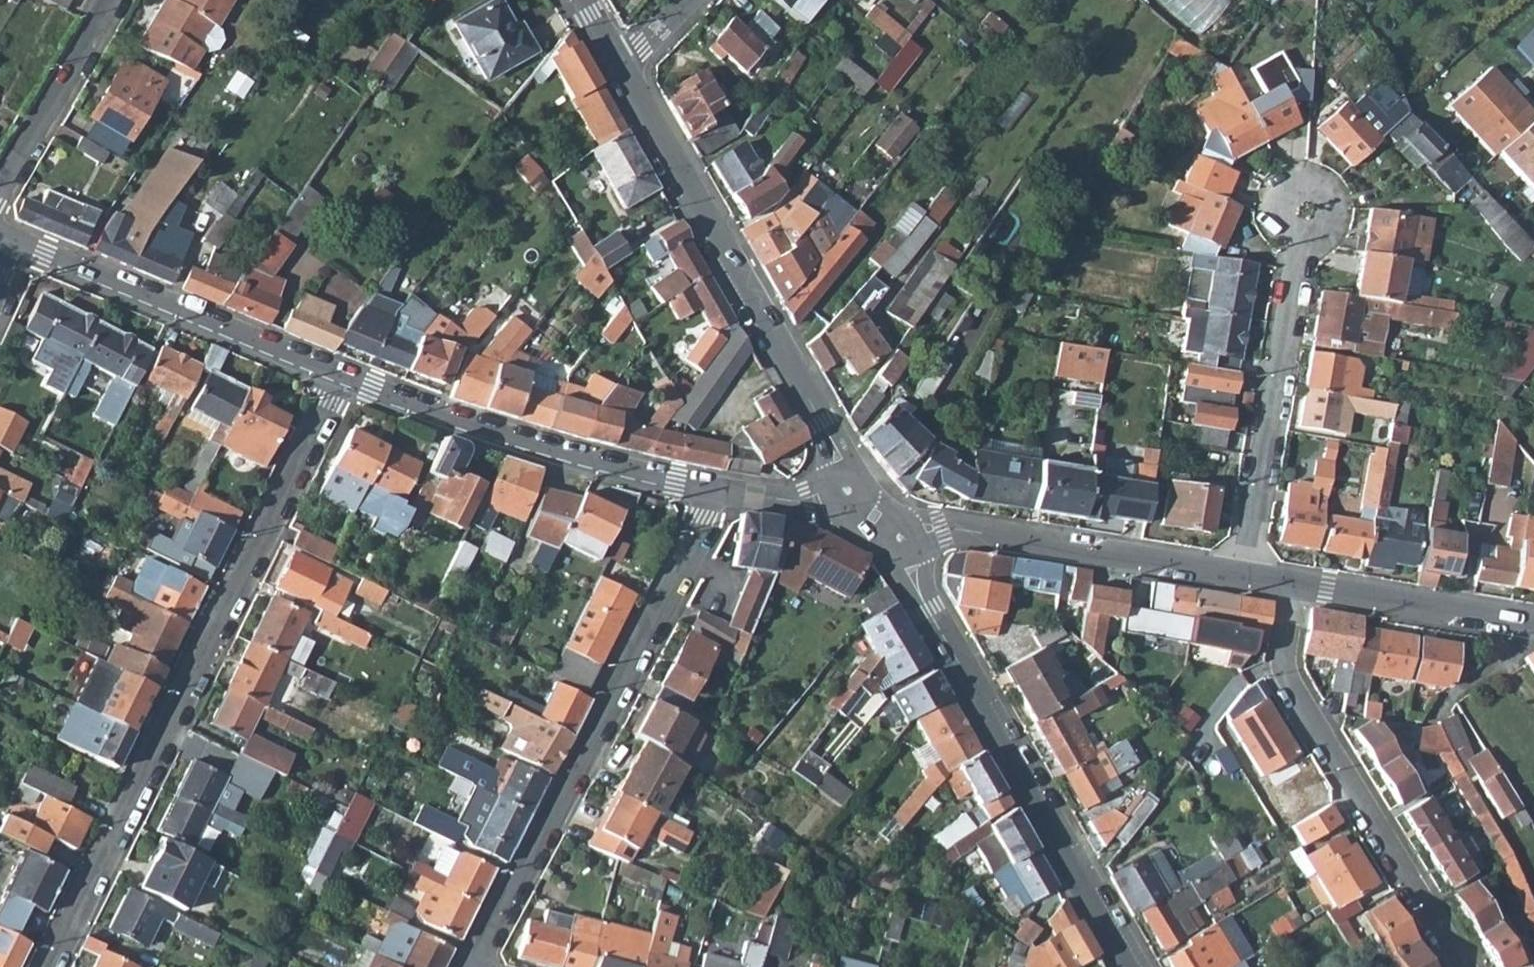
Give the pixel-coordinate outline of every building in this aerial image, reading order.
[(61,14),(70,0),(38,0),(61,14)] [(175,1),(174,0),(166,0),(137,50),(189,73),(201,51),(197,48),(211,23),(218,26),(232,0),(176,0),(175,1)] [(800,25),(818,1),(817,0),(769,0),(800,25)] [(523,37),(517,39),(496,3),(454,28),(485,81),(532,52),(523,37)] [(902,46),(908,39),(877,12),(868,23),(899,50),(902,46)] [(742,73),(760,49),(731,20),(707,49),(718,60),(724,55),(742,73)] [(400,22),(351,93),(363,102),(384,72),(402,45),(412,30),(400,22)] [(551,69),(597,147),(624,130),(568,33),(546,60),(551,69)] [(1518,47),(1533,66),(1533,34),(1518,47)] [(1213,69),(1217,64),(1174,37),(1174,39),(1166,52),(1204,75),(1209,67),(1213,69)] [(384,72),(396,81),(415,54),(402,45),(384,72)] [(874,82),(886,92),(914,57),(902,46),(899,50),(874,82)] [(1258,98),(1244,106),(1264,141),(1295,125),(1296,118),(1282,92),(1295,85),(1296,78),(1279,47),(1241,67),(1252,91),(1258,98)] [(780,93),(802,61),(791,53),(769,85),(780,93)] [(866,92),(874,82),(842,58),(834,68),(866,92)] [(163,82),(125,60),(90,119),(94,122),(127,142),(163,82)] [(551,69),(546,60),(528,83),(536,90),(551,69)] [(1472,129),(1513,91),(1493,68),(1451,107),(1472,129)] [(1214,134),(1228,161),(1264,141),(1244,106),(1240,98),(1236,90),(1225,70),(1210,78),(1217,92),(1210,96),(1214,103),(1193,114),(1207,138),(1214,134)] [(716,103),(700,74),(676,86),(680,95),(666,103),(687,140),(709,127),(705,119),(722,110),(719,103),(716,103)] [(750,139),(780,93),(769,85),(735,135),(738,139),(743,137),(750,139)] [(1252,91),(1240,98),(1244,106),(1258,98),(1252,91)] [(1472,129),(1495,154),(1533,118),(1533,113),(1513,91),(1472,129)] [(502,116),(509,120),(523,102),(517,97),(502,115),(502,116)] [(1316,129),(1350,166),(1384,135),(1406,114),(1404,109),(1390,115),(1380,123),(1371,132),(1359,120),(1365,115),(1358,108),(1353,113),(1344,103),(1316,129)] [(687,140),(700,162),(738,139),(735,135),(722,110),(705,119),(709,127),(687,140)] [(1371,132),(1380,123),(1368,111),(1365,115),(1359,120),(1371,132)] [(1429,139),(1406,115),(1406,114),(1384,135),(1391,142),(1396,137),(1420,162),(1450,194),(1467,178),(1429,139)] [(874,145),(889,159),(913,130),(898,117),(874,145)] [(94,122),(84,139),(117,158),(127,142),(94,122)] [(1533,169),(1533,127),(1500,158),(1522,181),(1533,169)] [(1104,151),(1118,157),(1130,137),(1118,129),(1104,151)] [(622,210),(658,190),(624,130),(597,147),(590,151),(622,210)] [(777,194),(771,180),(796,143),(787,135),(760,174),(759,174),(753,183),(730,197),(743,220),(770,204),(777,194)] [(1413,169),(1420,162),(1396,137),(1391,142),(1388,144),(1413,169)] [(97,165),(104,153),(78,138),(71,151),(97,165)] [(759,174),(743,146),(712,164),(730,197),(753,183),(759,174)] [(57,156),(46,149),(38,163),(49,169),(57,156)] [(101,233),(93,253),(132,269),(139,252),(145,240),(146,236),(149,233),(158,220),(173,198),(178,193),(195,169),(166,152),(122,219),(114,215),(101,233)] [(1522,181),(1533,195),(1533,169),(1522,181)] [(1186,237),(1180,252),(1189,254),(1215,258),(1236,208),(1175,182),(1170,192),(1181,197),(1199,206),(1186,237)] [(236,196),(216,183),(185,227),(205,240),(213,229),(231,202),(235,197),(236,196)] [(792,186),(769,216),(779,224),(803,195),(792,186)] [(941,187),(918,215),(931,226),(954,199),(941,187)] [(302,189),(254,258),(268,263),(279,247),(314,197),(302,189)] [(95,212),(43,190),(35,204),(24,200),(15,220),(80,247),(95,212)] [(125,201),(128,196),(122,192),(118,197),(125,201)] [(824,200),(777,257),(760,267),(772,288),(801,271),(803,268),(807,271),(853,213),(829,194),(824,200)] [(760,267),(777,257),(824,200),(819,195),(812,203),(803,195),(779,224),(773,231),(748,246),(760,267)] [(241,200),(235,197),(231,202),(237,206),(241,200)] [(1186,237),(1199,206),(1181,197),(1168,228),(1186,237)] [(145,240),(139,252),(132,269),(170,285),(183,256),(187,245),(180,241),(184,231),(178,228),(187,205),(173,198),(158,220),(149,233),(146,236),(145,240)] [(213,229),(223,236),(240,208),(237,206),(231,202),(213,229)] [(1505,219),(1493,205),(1470,206),(1502,245),(1519,262),(1528,253),(1530,257),(1533,254),(1533,248),(1505,219)] [(1358,238),(1356,252),(1384,257),(1403,260),(1423,261),(1430,220),(1369,209),(1364,239),(1358,238)] [(807,271),(781,303),(794,325),(861,240),(857,236),(869,222),(855,211),(853,213),(807,271)] [(740,234),(748,246),(773,231),(779,224),(769,216),(740,233),(740,234)] [(664,253),(679,279),(653,297),(656,301),(652,303),(655,309),(666,301),(707,275),(676,223),(654,235),(655,237),(640,247),(648,263),(664,253)] [(204,241),(215,249),(223,236),(213,229),(205,240),(204,241)] [(867,259),(876,267),(895,244),(895,243),(900,237),(893,231),(885,242),(882,240),(867,259)] [(603,271),(626,256),(612,234),(589,249),(592,254),(594,256),(603,271)] [(931,253),(951,267),(965,247),(946,234),(931,253)] [(267,278),(274,281),(291,256),(279,247),(268,263),(254,258),(246,269),(267,278)] [(928,251),(895,299),(885,314),(908,330),(921,312),(935,291),(943,279),(951,267),(931,253),(928,251)] [(595,301),(610,282),(603,271),(594,256),(592,254),(571,281),(595,301)] [(1254,264),(1215,258),(1189,254),(1181,309),(1244,319),(1254,264)] [(1398,293),(1403,260),(1384,257),(1361,254),(1353,296),(1436,310),(1438,300),(1416,296),(1398,293)] [(246,269),(211,255),(203,275),(191,270),(182,290),(220,306),(244,271),(246,269)] [(1398,293),(1416,296),(1423,261),(1403,260),(1398,293)] [(274,281),(267,278),(246,269),(244,271),(220,306),(266,325),(276,301),(274,301),(281,284),(274,281)] [(369,299),(336,345),(370,358),(386,322),(389,313),(391,310),(379,305),(396,273),(391,269),(369,299)] [(705,369),(736,326),(707,275),(666,301),(678,320),(698,309),(711,334),(693,360),(705,369)] [(331,352),(336,345),(369,299),(362,294),(366,287),(361,284),(356,290),(347,284),(328,311),(313,305),(314,300),(301,295),(292,312),(289,311),(280,331),(331,352)] [(1495,311),(1505,288),(1494,284),(1484,306),(1495,311)] [(470,343),(478,333),(507,298),(490,285),(461,320),(467,324),(456,339),(461,342),(458,346),(464,351),(470,343)] [(878,299),(860,286),(839,311),(823,332),(806,346),(821,372),(840,358),(850,375),(880,354),(882,346),(863,319),(878,299)] [(921,312),(934,321),(948,301),(935,291),(921,312)] [(1321,291),(1313,336),(1352,343),(1353,340),(1357,313),(1369,315),(1363,342),(1378,345),(1381,319),(1450,330),(1453,314),(1436,310),(1353,296),(1321,291)] [(96,324),(40,295),(22,331),(55,349),(64,353),(51,379),(47,386),(60,393),(96,324)] [(622,305),(599,335),(611,343),(630,319),(622,305)] [(503,348),(500,346),(486,363),(465,357),(449,400),(457,402),(482,410),(498,367),(500,368),(513,352),(542,317),(529,307),(511,329),(515,332),(507,343),(503,348)] [(1179,319),(1188,320),(1181,364),(1185,365),(1234,373),(1244,319),(1181,309),(1179,319)] [(386,322),(370,358),(406,372),(418,340),(421,333),(395,324),(398,317),(389,313),(386,322)] [(1363,342),(1369,315),(1357,313),(1353,340),(1363,342)] [(96,324),(60,393),(71,399),(86,371),(86,365),(133,388),(151,352),(96,324)] [(695,431),(750,352),(736,326),(705,369),(680,405),(679,406),(668,422),(684,426),(684,424),(695,431)] [(478,333),(470,343),(477,348),(484,338),(478,333)] [(1313,336),(1312,346),(1361,355),(1363,342),(1353,340),(1352,343),(1313,336)] [(456,354),(418,340),(406,372),(443,387),(456,354)] [(1376,358),(1378,345),(1363,342),(1361,355),(1376,358)] [(1053,376),(1100,384),(1105,351),(1058,343),(1053,376)] [(189,409),(216,423),(198,459),(208,464),(218,445),(245,391),(215,376),(226,353),(210,347),(200,368),(208,372),(189,409)] [(145,381),(173,396),(167,408),(150,442),(161,448),(200,368),(161,348),(144,381),(145,381)] [(982,354),(973,348),(958,373),(968,379),(970,377),(982,354)] [(64,353),(55,349),(42,374),(51,379),(64,353)] [(575,350),(558,371),(567,377),(583,357),(575,350)] [(970,377),(985,383),(989,355),(984,351),(982,354),(970,377)] [(517,373),(524,358),(513,352),(500,368),(517,373)] [(889,387),(906,361),(893,352),(848,419),(854,429),(879,397),(887,385),(889,387)] [(548,361),(553,363),(556,355),(554,354),(551,353),(548,361)] [(1345,360),(1310,353),(1304,391),(1338,397),(1367,402),(1369,393),(1356,390),(1339,387),(1345,360)] [(1354,361),(1345,360),(1339,387),(1356,390),(1360,370),(1354,361)] [(1231,394),(1234,373),(1185,365),(1181,386),(1231,394)] [(498,367),(482,410),(492,413),(510,418),(513,420),(524,388),(526,379),(527,377),(517,373),(500,368),(498,367)] [(907,423),(875,459),(905,494),(906,494),(913,481),(912,480),(931,445),(968,379),(958,373),(954,371),(918,432),(907,423)] [(526,379),(524,388),(551,397),(553,388),(526,379)] [(580,439),(583,440),(595,410),(599,403),(607,393),(611,388),(593,379),(588,391),(566,385),(566,386),(565,392),(562,400),(558,399),(547,430),(553,431),(569,436),(580,439)] [(1495,395),(1508,398),(1519,384),(1497,380),(1495,395)] [(145,381),(139,394),(167,408),(173,396),(145,381)] [(524,388),(513,420),(531,425),(547,430),(558,399),(562,400),(565,392),(566,386),(555,383),(553,388),(551,397),(524,388)] [(623,416),(610,413),(615,396),(607,393),(599,403),(595,410),(583,440),(590,442),(641,454),(643,455),(668,422),(679,406),(666,383),(654,391),(662,406),(650,424),(623,416)] [(245,391),(218,445),(262,468),(287,420),(262,407),(266,400),(246,390),(245,391)] [(1304,391),(1297,428),(1334,435),(1337,419),(1334,419),(1336,411),(1381,420),(1383,405),(1367,402),(1338,397),(1304,391)] [(1097,396),(1079,392),(1076,406),(1094,410),(1097,396)] [(616,393),(615,396),(610,413),(623,416),(628,397),(616,393)] [(752,426),(743,431),(738,433),(732,439),(722,430),(715,438),(721,444),(723,446),(725,449),(720,471),(729,472),(755,477),(757,464),(759,467),(802,442),(801,440),(797,434),(793,427),(774,393),(754,405),(763,419),(752,426)] [(904,420),(913,409),(905,404),(896,399),(890,406),(904,420)] [(1396,445),(1403,446),(1406,428),(1403,427),(1407,404),(1392,402),(1391,406),(1385,443),(1396,445)] [(890,406),(861,439),(875,459),(907,423),(904,420),(890,406)] [(7,454),(23,422),(0,411),(0,451),(7,454)] [(643,455),(650,457),(716,470),(720,471),(725,449),(684,438),(684,426),(668,422),(643,455)] [(1512,442),(1494,422),(1483,485),(1504,489),(1512,442)] [(1222,447),(1224,433),(1198,428),(1196,443),(1222,447)] [(384,449),(349,432),(330,469),(357,482),(348,501),(357,505),(365,486),(384,449)] [(1038,462),(986,454),(988,441),(975,439),(972,456),(969,474),(965,499),(1029,510),(1037,467),(1038,462)] [(1320,461),(1330,463),(1334,442),(1324,440),(1320,461)] [(446,441),(443,441),(426,475),(449,487),(451,481),(467,449),(446,441)] [(988,441),(986,454),(1038,462),(1040,449),(988,441)] [(1396,445),(1385,443),(1384,451),(1382,459),(1381,468),(1390,470),(1393,455),(1395,455),(1396,445)] [(946,460),(949,455),(931,445),(912,480),(913,481),(931,491),(936,484),(965,500),(965,499),(969,474),(946,460)] [(1120,482),(1098,479),(1101,460),(1103,447),(1090,445),(1088,456),(1078,519),(1099,522),(1099,517),(1143,524),(1152,468),(1141,467),(1138,486),(1120,482)] [(946,460),(969,474),(972,456),(954,446),(949,455),(946,460)] [(384,449),(365,486),(400,503),(418,466),(384,449)] [(1037,467),(1029,510),(1078,519),(1088,456),(1081,454),(1078,474),(1042,468),(1037,467)] [(1382,459),(1368,456),(1365,473),(1379,476),(1381,468),(1382,459)] [(67,484),(79,489),(92,465),(80,459),(67,484)] [(198,459),(180,495),(191,500),(200,482),(208,464),(198,459)] [(538,470),(501,459),(469,526),(484,533),(494,511),(507,518),(520,524),(538,470)] [(1122,470),(1117,462),(1101,460),(1098,479),(1120,482),(1122,470)] [(1286,492),(1277,544),(1315,550),(1318,536),(1330,463),(1320,461),(1315,461),(1312,485),(1311,490),(1307,496),(1286,492)] [(1413,566),(1419,528),(1382,521),(1390,470),(1381,468),(1379,476),(1376,494),(1369,536),(1365,559),(1364,566),(1384,570),(1385,563),(1411,568),(1413,566)] [(1426,523),(1439,526),(1443,506),(1439,505),(1444,473),(1435,472),(1432,489),(1426,523)] [(19,504),(27,486),(0,473),(0,495),(19,504)] [(1185,486),(1187,476),(1170,473),(1169,483),(1185,486)] [(1365,473),(1357,522),(1328,517),(1322,552),(1349,557),(1361,559),(1361,558),(1365,559),(1369,536),(1376,494),(1379,476),(1365,473)] [(459,480),(457,484),(451,481),(449,487),(426,475),(410,508),(404,520),(418,527),(434,535),(440,522),(458,531),(478,489),(459,480)] [(185,511),(228,533),(243,504),(200,482),(191,500),(185,511)] [(1287,484),(1286,492),(1307,496),(1311,490),(1312,485),(1295,482),(1295,486),(1287,484)] [(1169,483),(1162,525),(1208,533),(1214,491),(1185,486),(1169,483)] [(378,512),(369,530),(394,542),(404,520),(410,508),(400,503),(365,486),(357,505),(352,513),(351,515),(359,519),(366,506),(378,512)] [(191,500),(180,495),(165,488),(159,498),(185,511),(191,500)] [(544,572),(558,544),(580,501),(543,490),(525,537),(541,543),(530,566),(544,572)] [(7,514),(10,508),(15,510),(13,514),(55,535),(58,529),(60,525),(19,504),(0,495),(0,510),(7,514)] [(594,562),(617,515),(582,497),(580,501),(558,544),(594,562)] [(183,571),(205,582),(230,534),(228,533),(185,511),(159,498),(148,521),(165,529),(171,518),(183,524),(190,527),(184,539),(177,552),(190,558),(183,571)] [(357,505),(348,501),(344,509),(352,513),(357,505)] [(494,511),(484,533),(488,535),(497,539),(507,518),(494,511)] [(693,629),(709,638),(742,658),(769,588),(773,579),(780,561),(784,523),(740,516),(739,520),(731,568),(749,571),(729,627),(701,614),(693,629)] [(1477,560),(1474,582),(1512,589),(1517,559),(1524,518),(1509,516),(1506,538),(1509,539),(1507,551),(1493,549),(1490,562),(1477,560)] [(1512,589),(1533,592),(1533,551),(1528,550),(1533,520),(1524,518),(1517,559),(1512,589)] [(866,558),(807,527),(806,527),(784,523),(780,561),(773,579),(769,588),(783,595),(795,573),(845,599),(866,558)] [(1439,526),(1426,523),(1425,531),(1438,534),(1439,526)] [(183,524),(178,536),(184,539),(190,527),(183,524)] [(43,557),(57,564),(71,535),(58,529),(55,535),(43,557)] [(336,548),(299,531),(292,547),(328,565),(336,548)] [(1438,534),(1425,531),(1423,544),(1418,573),(1416,585),(1431,588),(1434,576),(1460,581),(1463,559),(1435,553),(1438,534)] [(488,535),(479,554),(492,561),(502,566),(512,547),(502,542),(497,539),(488,535)] [(432,604),(445,610),(473,552),(460,545),(436,596),(432,604)] [(1479,547),(1477,560),(1490,562),(1493,549),(1479,547)] [(1046,572),(1048,564),(968,552),(958,552),(950,552),(948,556),(946,559),(944,564),(942,572),(942,575),(957,578),(1003,586),(1006,570),(1016,572),(1039,577),(1041,571),(1046,572)] [(275,590),(331,618),(334,619),(343,599),(341,598),(320,587),(326,574),(327,572),(293,555),(275,590)] [(147,561),(133,589),(150,597),(164,570),(147,561)] [(1083,602),(1086,585),(1088,571),(1072,568),(1066,598),(1083,602)] [(64,578),(101,598),(106,589),(68,570),(64,578)] [(202,589),(164,570),(150,597),(133,589),(111,578),(106,589),(183,627),(202,589)] [(1016,572),(1006,570),(1003,586),(1013,588),(1016,572)] [(341,598),(347,585),(326,574),(320,587),(341,598)] [(1003,586),(957,578),(953,606),(969,633),(994,637),(1003,586)] [(598,579),(562,650),(550,675),(585,692),(598,668),(634,597),(598,579)] [(386,594),(372,587),(360,581),(353,595),(379,607),(386,594)] [(1122,605),(1119,618),(1118,629),(1147,634),(1147,637),(1156,639),(1157,635),(1185,640),(1193,589),(1148,581),(1144,608),(1122,605)] [(1122,605),(1124,593),(1086,585),(1083,602),(1081,611),(1104,615),(1119,618),(1122,605)] [(885,588),(861,602),(870,620),(895,606),(885,588)] [(127,637),(120,651),(161,671),(183,627),(106,589),(101,598),(101,599),(112,606),(111,608),(117,612),(135,621),(127,637)] [(1193,589),(1185,640),(1185,644),(1247,654),(1249,642),(1250,634),(1230,628),(1236,597),(1193,589)] [(1271,602),(1236,597),(1230,628),(1250,634),(1249,642),(1264,644),(1271,602)] [(270,600),(248,644),(284,661),(287,655),(296,660),(314,624),(305,619),(305,617),(270,600)] [(895,606),(870,620),(860,626),(868,641),(875,654),(869,662),(866,662),(843,690),(853,698),(881,663),(915,640),(895,606)] [(1359,618),(1310,610),(1303,654),(1334,660),(1328,691),(1344,695),(1345,690),(1359,618)] [(1081,611),(1076,641),(1096,660),(1104,615),(1081,611)] [(135,621),(117,612),(111,624),(113,630),(127,637),(135,621)] [(362,648),(368,636),(334,619),(331,618),(325,630),(362,648)] [(1359,618),(1345,690),(1354,692),(1359,674),(1368,676),(1376,631),(1378,621),(1359,618)] [(4,640),(17,647),(27,627),(13,620),(4,640)] [(860,626),(846,642),(851,646),(856,641),(859,646),(868,641),(860,626)] [(1043,636),(1047,644),(1067,633),(1060,626),(1043,636)] [(709,638),(693,629),(688,638),(703,647),(709,638)] [(1376,631),(1368,676),(1406,682),(1414,638),(1376,631)] [(692,704),(686,700),(708,658),(736,673),(742,658),(709,638),(703,647),(688,638),(687,638),(661,686),(663,687),(657,698),(686,714),(692,704)] [(1419,639),(1410,683),(1444,689),(1449,686),(1455,647),(1419,639)] [(929,663),(915,640),(881,663),(853,698),(847,705),(840,714),(846,720),(868,694),(871,697),(878,689),(887,676),(893,686),(929,663)] [(103,649),(87,642),(81,654),(97,662),(103,649)] [(248,644),(226,689),(262,707),(269,694),(275,679),(279,672),(300,681),(297,686),(324,699),(332,684),(284,661),(248,644)] [(161,671),(120,651),(110,646),(101,664),(152,690),(161,671)] [(1001,670),(1031,722),(1066,702),(1094,687),(1113,676),(1102,666),(1057,693),(1049,682),(1056,678),(1039,648),(1001,670)] [(403,667),(408,656),(394,649),(388,660),(403,667)] [(1240,664),(1247,654),(1225,651),(1222,665),(1237,668),(1240,664)] [(1522,659),(1533,677),(1533,652),(1522,659)] [(949,699),(933,672),(889,699),(907,730),(912,723),(915,721),(949,699)] [(878,689),(880,694),(893,686),(887,676),(878,689)] [(149,696),(113,678),(98,709),(94,717),(129,735),(149,696)] [(283,683),(275,679),(269,694),(277,697),(283,683)] [(1114,707),(1129,696),(1114,679),(1103,685),(1103,687),(1100,689),(1114,707)] [(554,684),(541,708),(523,700),(521,704),(517,703),(514,708),(570,737),(589,701),(554,684)] [(1261,778),(1296,755),(1251,685),(1241,690),(1226,708),(1233,718),(1225,723),(1257,772),(1261,778)] [(1094,687),(1066,702),(1031,722),(1057,766),(1062,775),(1093,757),(1105,750),(1091,727),(1082,732),(1074,718),(1102,702),(1094,687)] [(226,689),(208,725),(244,744),(236,755),(271,773),(282,778),(291,758),(247,736),(256,718),(281,730),(286,719),(262,707),(226,689)] [(847,705),(853,698),(843,690),(838,697),(847,705)] [(686,714),(657,698),(653,705),(651,704),(634,737),(642,742),(669,760),(689,725),(682,721),(686,714)] [(957,769),(980,754),(949,699),(915,721),(932,749),(941,764),(925,774),(929,780),(880,837),(889,845),(945,779),(947,775),(957,769)] [(550,775),(570,737),(514,708),(504,704),(497,717),(508,725),(496,749),(550,775)] [(1361,719),(1363,720),(1375,722),(1378,707),(1363,704),(1361,719)] [(111,770),(129,735),(94,717),(86,713),(71,706),(53,742),(111,770)] [(98,709),(91,706),(86,713),(94,717),(98,709)] [(1418,724),(1422,717),(1405,712),(1403,721),(1418,724)] [(1521,826),(1528,821),(1483,750),(1470,758),(1465,742),(1452,717),(1436,724),(1437,726),(1451,751),(1462,772),(1466,780),(1473,775),(1501,819),(1512,812),(1521,826)] [(1366,722),(1350,732),(1373,769),(1397,755),(1377,724),(1366,722)] [(1257,772),(1225,723),(1219,726),(1252,776),(1254,775),(1257,772)] [(669,760),(679,766),(696,735),(694,730),(689,725),(669,760)] [(1436,752),(1451,751),(1437,726),(1425,733),(1422,735),(1433,753),(1436,752)] [(1216,762),(1203,744),(1188,733),(1184,738),(1172,754),(1183,763),(1198,786),(1216,762)] [(642,742),(614,792),(652,812),(656,816),(683,769),(679,766),(669,760),(642,742)] [(548,780),(498,756),(491,770),(443,747),(433,767),(470,786),(530,815),(541,793),(548,780)] [(925,774),(941,764),(932,749),(928,751),(925,752),(928,757),(918,763),(925,774)] [(1440,758),(1443,765),(1448,772),(1451,778),(1462,772),(1451,751),(1436,752),(1440,758)] [(791,773),(814,790),(825,775),(831,769),(808,752),(791,773)] [(985,821),(1010,805),(980,754),(957,769),(971,794),(982,813),(967,823),(963,817),(957,823),(943,833),(951,845),(984,822),(985,821)] [(257,802),(271,773),(236,755),(224,779),(190,761),(173,796),(222,821),(237,791),(257,802)] [(1396,806),(1418,791),(1397,755),(1373,769),(1396,806)] [(1093,757),(1062,775),(1082,808),(1100,798),(1099,796),(1094,787),(1105,781),(1106,780),(1093,757)] [(1440,758),(1424,767),(1428,774),(1443,765),(1440,758)] [(1062,775),(1057,766),(1048,771),(1053,780),(1062,775)] [(64,808),(74,789),(27,767),(17,785),(43,798),(64,808)] [(959,802),(971,794),(957,769),(947,775),(945,779),(959,802)] [(1430,783),(1434,789),(1451,778),(1448,772),(1430,783)] [(1475,796),(1469,786),(1466,780),(1462,772),(1451,778),(1500,861),(1510,855),(1475,796)] [(825,775),(814,790),(842,811),(853,796),(825,775)] [(1107,841),(1109,838),(1142,795),(1149,784),(1146,780),(1137,782),(1137,788),(1133,793),(1128,790),(1111,812),(1112,813),(1096,833),(1107,841)] [(1105,781),(1094,787),(1099,796),(1111,790),(1105,781)] [(490,809),(470,847),(503,863),(504,863),(507,856),(508,853),(509,853),(509,852),(510,851),(512,849),(530,815),(470,786),(465,796),(478,803),(490,809)] [(652,812),(614,792),(584,847),(618,861),(621,862),(624,863),(639,835),(652,812)] [(343,840),(350,844),(371,803),(352,793),(344,809),(332,835),(343,840)] [(1109,838),(1121,846),(1154,804),(1142,795),(1109,838)] [(173,796),(155,831),(191,849),(204,821),(220,829),(221,827),(226,830),(227,833),(237,838),(241,830),(222,821),(173,796)] [(43,798),(27,829),(2,816),(0,821),(0,838),(39,857),(48,840),(71,851),(87,820),(64,808),(43,798)] [(1401,815),(1446,887),(1469,873),(1460,859),(1424,801),(1401,815)] [(478,803),(465,827),(470,847),(490,809),(478,803)] [(423,806),(414,825),(465,850),(470,847),(465,827),(423,806)] [(972,848),(990,878),(991,877),(1035,850),(1013,810),(988,826),(984,822),(951,845),(937,855),(944,867),(972,848)] [(656,816),(652,812),(639,835),(679,858),(692,836),(656,816)] [(1225,829),(1207,840),(1214,852),(1172,878),(1156,851),(1109,878),(1131,916),(1140,910),(1239,851),(1225,829)] [(314,847),(323,852),(332,835),(322,830),(314,847)] [(311,876),(322,881),(343,840),(332,835),(323,852),(315,867),(311,876)] [(1304,859),(1333,906),(1323,912),(1332,927),(1342,921),(1358,911),(1350,897),(1374,882),(1351,846),(1346,849),(1339,838),(1304,859)] [(157,839),(133,887),(135,888),(166,903),(182,911),(206,863),(157,839)] [(1239,851),(1140,910),(1161,944),(1199,921),(1191,908),(1199,903),(1207,915),(1230,902),(1221,888),(1258,865),(1247,846),(1239,851)] [(475,905),(493,870),(464,855),(451,856),(439,850),(429,869),(419,864),(413,875),(414,875),(415,876),(475,905)] [(1035,850),(991,877),(1005,903),(1014,898),(1011,892),(1021,887),(1031,904),(1057,888),(1035,850)] [(1460,859),(1469,873),(1477,868),(1469,853),(1460,859)] [(22,854),(0,898),(0,933),(10,938),(26,905),(42,912),(61,873),(22,854)] [(1519,907),(1528,903),(1510,855),(1500,861),(1519,907)] [(665,880),(624,863),(621,862),(617,877),(661,894),(665,880)] [(475,905),(415,876),(411,883),(416,885),(414,889),(423,894),(435,900),(423,924),(422,924),(457,942),(475,905)] [(782,887),(765,877),(745,914),(762,921),(782,887)] [(1491,910),(1473,882),(1451,896),(1475,935),(1498,920),(1491,910)] [(1031,904),(1021,887),(1011,892),(1014,898),(1022,910),(1031,904)] [(163,910),(166,903),(135,888),(132,894),(163,910)] [(126,891),(108,929),(145,947),(159,920),(171,925),(173,930),(197,942),(203,930),(163,910),(132,894),(126,891)] [(414,911),(423,924),(435,900),(423,894),(414,911)] [(956,901),(962,905),(966,898),(961,895),(956,901)] [(1516,909),(1513,901),(1508,901),(1507,900),(1491,910),(1498,920),(1516,909)] [(395,901),(388,914),(407,924),(414,912),(414,911),(395,901)] [(1385,901),(1359,916),(1380,950),(1366,958),(1342,921),(1332,927),(1357,966),(1369,966),(1370,966),(1385,957),(1410,942),(1385,901)] [(1031,946),(1023,959),(1023,960),(1021,966),(1022,966),(1074,966),(1095,954),(1077,923),(1074,924),(1061,902),(1046,921),(1055,936),(1033,949),(1031,946)] [(1528,903),(1519,907),(1531,937),(1533,947),(1533,917),(1528,903)] [(570,915),(569,918),(542,910),(538,923),(527,921),(517,957),(550,966),(588,966),(591,958),(595,941),(599,929),(600,923),(570,915)] [(647,942),(640,966),(699,966),(694,965),(685,962),(688,949),(668,943),(676,916),(656,911),(647,942)] [(450,950),(406,927),(407,924),(388,914),(380,931),(409,947),(403,956),(364,938),(358,949),(374,957),(395,966),(441,966),(450,950)] [(884,939),(896,943),(902,918),(891,915),(884,939)] [(1495,966),(1509,966),(1529,955),(1525,937),(1513,944),(1498,920),(1475,935),(1495,966)] [(764,954),(785,960),(793,927),(773,922),(771,929),(767,942),(764,954)] [(1017,942),(1026,948),(1039,931),(1029,924),(1017,942)] [(767,942),(771,929),(759,926),(755,939),(767,942)] [(1168,958),(1174,966),(1231,966),(1233,966),(1217,940),(1209,927),(1196,935),(1186,941),(1189,947),(1168,958)] [(1295,928),(1260,949),(1265,957),(1300,935),(1295,928)] [(591,958),(599,960),(597,966),(640,966),(647,942),(599,929),(595,941),(591,958)] [(197,942),(211,949),(217,937),(203,930),(197,942)] [(25,945),(10,938),(0,933),(0,966),(14,966),(25,945)] [(1217,940),(1233,966),(1244,959),(1246,958),(1230,933),(1217,940)] [(101,951),(103,947),(85,937),(79,950),(97,958),(93,966),(133,966),(101,951)] [(1410,942),(1385,957),(1390,966),(1425,966),(1410,942)] [(705,956),(702,966),(743,966),(705,956)] [(1021,966),(1023,960),(1009,956),(1006,966),(1021,966)] [(374,957),(369,966),(395,966),(374,957)] [(810,966),(820,966),(822,961),(813,959),(810,966)]
